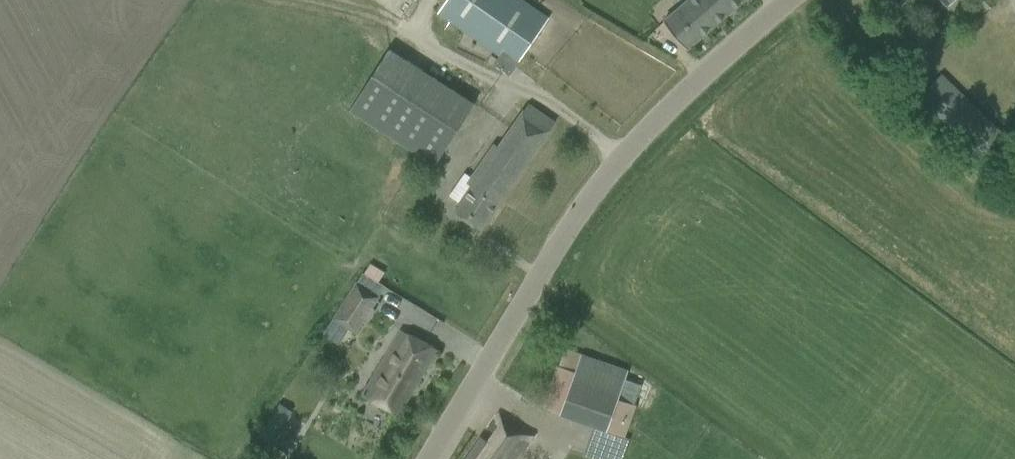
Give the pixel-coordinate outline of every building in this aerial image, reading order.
[(437,12),(499,55),(493,64),(509,75),(548,18),(523,0),(446,0),(437,12)] [(662,21),(675,33),(688,48),(743,0),(687,0),(662,21)] [(350,112),(434,166),(474,102),(390,48),(350,112)] [(981,157),(1004,134),(942,74),(920,98),(966,142),(981,157)] [(465,173),(449,196),(460,204),(455,211),(465,218),(481,229),(550,130),(554,123),(528,105),(524,112),(499,147),(495,144),(472,177),(465,173)] [(371,263),(365,273),(379,282),(386,271),(371,263)] [(357,283),(334,318),(335,319),(355,332),(378,297),(357,283)] [(437,349),(420,339),(402,328),(366,394),(382,403),(399,413),(437,349)] [(543,408),(626,437),(637,406),(635,405),(642,385),(625,379),(628,371),(581,354),(565,348),(543,408)] [(279,403),(259,434),(271,441),(290,411),(279,403)] [(519,448),(522,450),(532,436),(499,413),(488,428),(494,432),(487,442),(481,438),(466,458),(511,458),(519,448)]
